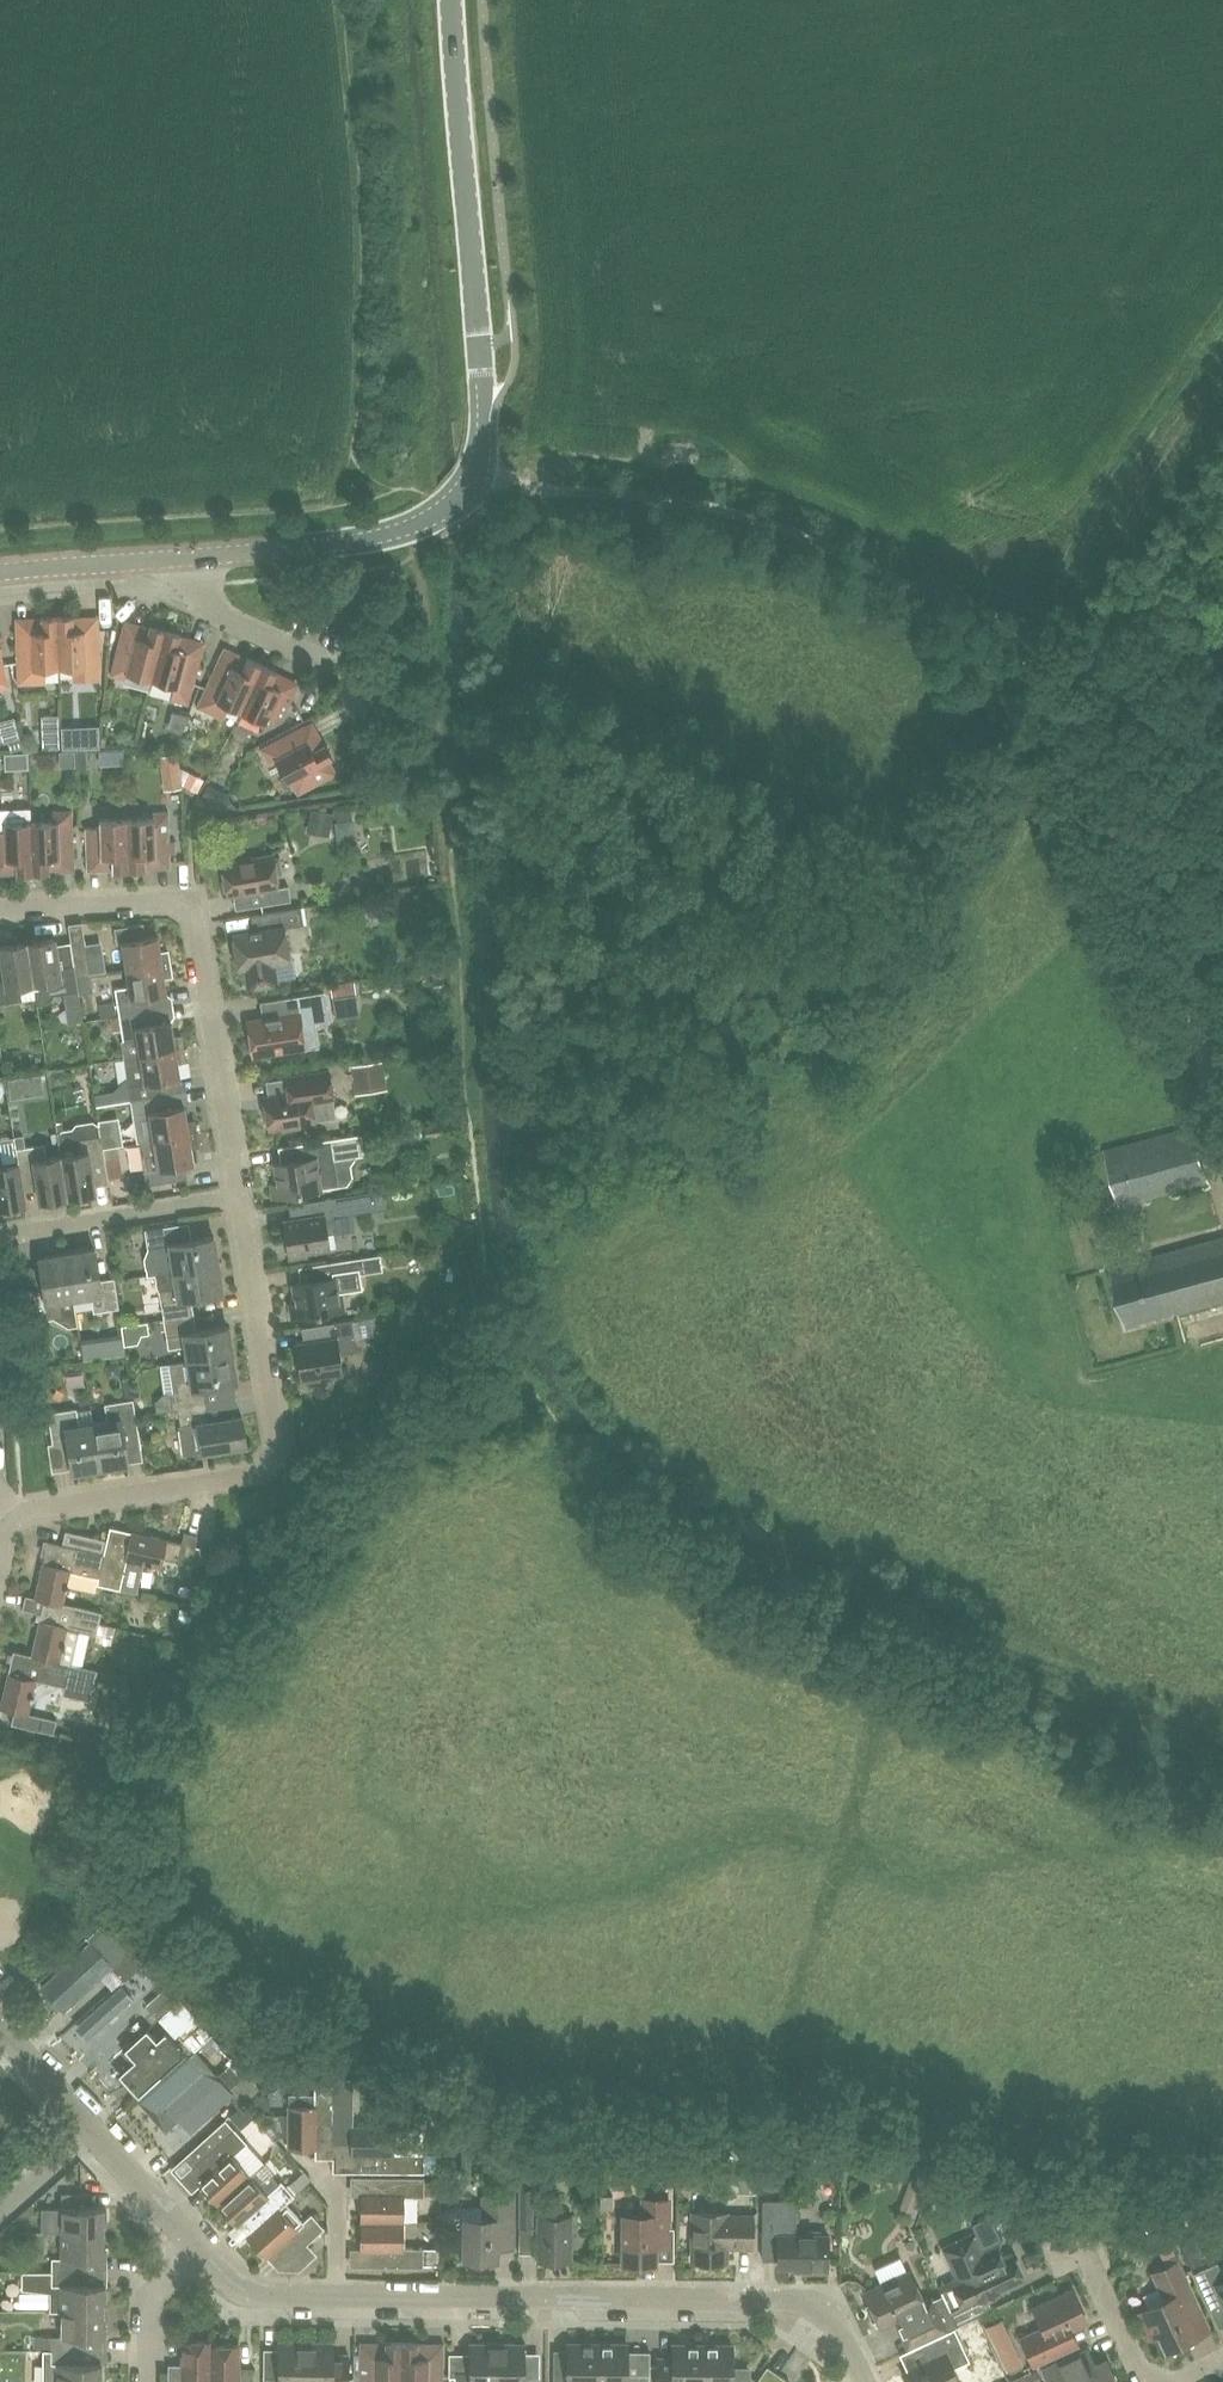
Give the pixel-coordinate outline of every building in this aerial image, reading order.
[(58,668),(57,616),(40,617),(41,624),(15,625),(18,683),(45,682),(44,668),(58,668)] [(73,616),(57,616),(58,668),(72,667),(73,674),(78,680),(101,679),(99,622),(73,623),(73,616)] [(123,679),(125,673),(151,680),(165,630),(149,626),(147,633),(122,626),(109,675),(123,679)] [(180,634),(165,630),(151,680),(172,686),(169,699),(187,704),(193,683),(203,647),(179,641),(180,634)] [(5,668),(0,651),(0,687),(9,685),(5,668)] [(222,719),(228,705),(240,711),(261,664),(246,657),(243,664),(220,654),(196,706),(222,719)] [(261,664),(240,711),(265,722),(268,716),(281,722),(296,688),(273,678),(276,671),(261,664)] [(296,793),(306,788),(335,772),(328,760),(332,758),(324,743),(317,746),(305,724),(260,748),(267,761),(273,757),(287,782),(289,781),(296,793)] [(60,737),(43,737),(43,748),(59,748),(60,747),(60,737)] [(21,738),(8,741),(11,751),(23,748),(21,738)] [(74,750),(59,750),(60,766),(75,765),(74,750)] [(178,754),(158,757),(163,791),(182,789),(178,754)] [(32,873),(30,821),(17,822),(17,808),(0,809),(0,867),(16,866),(16,873),(32,873)] [(52,810),(52,820),(30,821),(32,873),(49,872),(49,865),(74,864),(72,810),(52,810)] [(154,811),(154,817),(126,818),(128,869),(145,868),(144,861),(170,860),(168,811),(154,811)] [(112,870),(128,869),(126,818),(99,819),(99,826),(85,827),(86,863),(111,862),(112,870)] [(277,887),(275,875),(283,873),(280,856),(273,857),(272,854),(222,862),(227,895),(258,890),(260,905),(290,900),(288,885),(277,887)] [(259,929),(233,933),(239,968),(245,967),(247,984),(276,980),(274,962),(288,960),(283,927),(302,924),(300,906),(256,913),(259,929)] [(122,942),(126,969),(170,962),(169,952),(160,954),(157,935),(145,936),(143,922),(114,927),(116,943),(122,942)] [(84,936),(70,938),(76,976),(90,974),(84,936)] [(54,937),(27,941),(33,983),(36,1003),(43,1002),(53,997),(52,994),(78,990),(74,964),(59,966),(54,937)] [(22,999),(19,985),(33,983),(27,941),(0,946),(0,950),(4,975),(0,975),(0,1003),(22,999)] [(116,1000),(118,1014),(150,1009),(148,996),(166,993),(163,974),(172,972),(170,962),(126,969),(129,986),(114,988),(116,1000)] [(353,980),(329,983),(332,998),(355,995),(353,980)] [(323,991),(277,998),(280,1014),(247,1020),(253,1055),(305,1047),(301,1023),(328,1019),(323,991)] [(150,1009),(118,1014),(125,1057),(184,1047),(182,1037),(174,1039),(170,1019),(152,1022),(150,1009)] [(185,1057),(184,1047),(125,1057),(132,1099),(163,1094),(161,1081),(180,1078),(177,1059),(185,1057)] [(264,1097),(265,1101),(261,1105),(263,1114),(267,1117),(269,1127),(314,1120),(311,1103),(333,1099),(328,1070),(286,1077),(288,1093),(264,1097)] [(165,1107),(163,1094),(132,1099),(134,1114),(148,1111),(153,1139),(197,1132),(195,1122),(187,1123),(184,1104),(165,1107)] [(61,1155),(67,1196),(94,1192),(90,1163),(105,1160),(99,1125),(91,1121),(76,1124),(72,1128),(60,1130),(60,1132),(57,1132),(61,1155)] [(1105,1150),(1120,1205),(1208,1181),(1192,1126),(1105,1150)] [(139,1141),(143,1170),(145,1184),(186,1177),(184,1164),(193,1162),(190,1143),(199,1142),(197,1132),(153,1139),(139,1141)] [(361,1133),(330,1138),(333,1158),(364,1153),(361,1133)] [(333,1158),(330,1138),(280,1146),(283,1161),(274,1163),(278,1188),(272,1189),(273,1196),(338,1186),(333,1158)] [(40,1201),(67,1196),(61,1155),(47,1157),(45,1143),(15,1147),(18,1162),(20,1174),(35,1172),(40,1201)] [(18,1162),(1,1164),(0,1156),(0,1207),(25,1203),(20,1174),(18,1162)] [(383,1189),(289,1203),(292,1219),(283,1220),(289,1257),(307,1255),(306,1250),(336,1245),(334,1232),(355,1229),(352,1211),(386,1206),(383,1189)] [(155,1273),(218,1263),(213,1235),(182,1240),(179,1224),(145,1229),(148,1247),(144,1256),(146,1274),(155,1273)] [(1141,1320),(1154,1317),(1155,1318),(1163,1316),(1163,1314),(1172,1312),(1173,1313),(1222,1299),(1222,1236),(1145,1258),(1145,1259),(1139,1261),(1138,1260),(1111,1267),(1127,1326),(1142,1322),(1141,1320)] [(66,1252),(73,1297),(91,1294),(93,1308),(103,1306),(104,1309),(118,1307),(114,1277),(100,1279),(95,1248),(66,1252)] [(73,1297),(66,1252),(38,1257),(43,1288),(29,1290),(33,1320),(63,1316),(60,1299),(73,1297)] [(336,1291),(356,1288),(351,1258),(299,1266),(301,1281),(293,1283),(297,1308),(290,1309),(292,1316),(339,1309),(336,1291)] [(160,1289),(161,1301),(164,1318),(193,1313),(191,1297),(222,1292),(218,1263),(155,1273),(156,1284),(160,1289)] [(196,1330),(193,1313),(164,1318),(168,1347),(185,1344),(187,1360),(232,1353),(227,1325),(196,1330)] [(357,1349),(352,1319),(301,1327),(304,1342),(296,1344),(302,1381),(319,1378),(318,1373),(341,1370),(339,1352),(357,1349)] [(147,1321),(121,1325),(124,1345),(138,1343),(142,1334),(149,1333),(147,1321)] [(93,1337),(81,1339),(84,1360),(96,1358),(93,1337)] [(178,1408),(207,1403),(205,1386),(236,1381),(232,1353),(187,1360),(168,1363),(171,1380),(176,1380),(178,1390),(170,1391),(172,1409),(178,1408)] [(93,1422),(100,1466),(128,1462),(123,1430),(137,1428),(133,1398),(104,1403),(107,1420),(93,1422)] [(183,1453),(202,1450),(246,1443),(242,1414),(210,1419),(207,1403),(178,1408),(180,1424),(178,1425),(183,1453)] [(72,1471),(100,1466),(93,1422),(79,1424),(76,1407),(48,1412),(52,1442),(67,1439),(72,1471)] [(109,1526),(106,1539),(98,1576),(97,1583),(120,1588),(126,1559),(146,1563),(146,1565),(151,1566),(151,1565),(160,1567),(162,1557),(191,1563),(198,1535),(184,1532),(181,1542),(109,1526)] [(63,1603),(63,1602),(66,1588),(67,1588),(68,1584),(67,1583),(70,1570),(98,1576),(106,1539),(65,1529),(62,1543),(47,1540),(35,1596),(34,1597),(63,1603)] [(34,1597),(35,1596),(25,1594),(22,1608),(41,1612),(31,1654),(59,1661),(59,1660),(70,1662),(78,1630),(96,1634),(102,1611),(63,1602),(63,1603),(34,1597)] [(31,1654),(13,1649),(0,1706),(0,1707),(14,1710),(11,1723),(53,1733),(56,1719),(28,1712),(31,1698),(32,1698),(33,1693),(32,1693),(36,1679),(65,1686),(70,1662),(59,1660),(59,1661),(31,1654)] [(89,1944),(41,1988),(65,2014),(113,1971),(89,1944)] [(122,1989),(76,2029),(86,2041),(133,2001),(122,1989)] [(143,2004),(156,2018),(171,2004),(159,1990),(143,2004)] [(135,2066),(118,2081),(136,2100),(185,2055),(169,2037),(156,2049),(146,2038),(126,2056),(135,2066)] [(197,2056),(140,2104),(165,2133),(221,2085),(197,2056)] [(333,2084),(333,2137),(333,2142),(351,2142),(351,2153),(361,2153),(361,2171),(424,2171),(424,2152),(393,2152),(393,2126),(352,2125),(353,2079),(333,2071),(333,2084)] [(315,2136),(333,2137),(333,2084),(314,2084),(314,2105),(288,2105),(287,2146),(315,2147),(315,2136)] [(199,2182),(217,2203),(249,2175),(231,2156),(247,2142),(234,2128),(195,2162),(206,2175),(199,2182)] [(783,2154),(759,2154),(760,2188),(784,2188),(783,2154)] [(518,2157),(506,2157),(506,2175),(518,2176),(518,2157)] [(928,2176),(912,2170),(897,2210),(913,2216),(928,2176)] [(244,2216),(254,2228),(285,2201),(286,2202),(294,2194),(281,2180),(266,2194),(249,2175),(217,2203),(236,2224),(244,2216)] [(361,2193),(361,2220),(403,2221),(403,2195),(423,2195),(424,2176),(371,2176),(371,2193),(361,2193)] [(520,2177),(519,2226),(533,2227),(534,2177),(520,2177)] [(938,2177),(931,2190),(947,2199),(954,2185),(938,2177)] [(88,2192),(61,2192),(61,2231),(103,2232),(103,2219),(105,2219),(105,2205),(88,2205),(88,2192)] [(481,2195),(481,2206),(458,2206),(455,2210),(454,2223),(458,2227),(464,2227),(464,2258),(497,2259),(497,2234),(514,2234),(514,2195),(481,2195)] [(642,2215),(623,2215),(623,2262),(654,2262),(654,2227),(669,2227),(669,2199),(642,2198),(642,2215)] [(762,2235),(762,2259),(778,2259),(778,2266),(826,2266),(826,2234),(824,2234),(821,2229),(809,2229),(806,2234),(796,2234),(796,2199),(762,2199),(762,2235)] [(285,2201),(254,2228),(247,2235),(266,2256),(272,2251),(284,2263),(324,2227),(311,2212),(302,2220),(286,2202),(285,2201)] [(726,2212),(693,2212),(692,2260),(726,2261),(726,2241),(733,2241),(733,2246),(752,2246),(752,2215),(726,2215),(726,2212)] [(571,2215),(538,2214),(537,2259),(571,2260),(571,2215)] [(1222,2228),(1219,2217),(1204,2220),(1206,2231),(1222,2228)] [(403,2221),(361,2220),(360,2248),(371,2248),(370,2265),(423,2266),(423,2263),(441,2263),(441,2247),(402,2246),(403,2221)] [(21,2270),(81,2271),(81,2258),(105,2258),(105,2244),(103,2244),(103,2232),(61,2231),(61,2257),(51,2257),(51,2270),(21,2270)] [(942,2294),(950,2311),(957,2326),(993,2309),(986,2295),(992,2293),(991,2292),(1022,2277),(1012,2255),(1002,2259),(997,2248),(982,2255),(972,2235),(944,2248),(958,2277),(952,2280),(957,2291),(948,2295),(943,2284),(939,2286),(942,2294)] [(1208,2329),(1195,2301),(1176,2261),(1153,2272),(1165,2298),(1139,2310),(1151,2336),(1159,2332),(1166,2349),(1208,2329)] [(1217,2261),(1193,2273),(1207,2303),(1220,2297),(1222,2303),(1222,2275),(1217,2261)] [(51,2310),(102,2310),(102,2297),(105,2298),(105,2284),(81,2284),(81,2271),(21,2270),(21,2286),(51,2290),(51,2310)] [(907,2349),(923,2342),(925,2341),(954,2327),(957,2326),(950,2311),(942,2294),(931,2299),(931,2298),(924,2301),(910,2270),(864,2292),(881,2327),(894,2321),(907,2349)] [(1071,2288),(1032,2307),(1042,2327),(1020,2337),(1033,2364),(1078,2343),(1071,2328),(1087,2321),(1071,2288)] [(41,2349),(51,2349),(81,2349),(81,2336),(105,2336),(105,2323),(102,2323),(102,2310),(51,2310),(60,2310),(60,2335),(35,2335),(35,2349),(41,2349)] [(954,2327),(925,2341),(923,2342),(931,2359),(902,2372),(907,2381),(959,2381),(952,2368),(969,2360),(954,2327)] [(211,2345),(210,2340),(182,2340),(182,2370),(168,2370),(168,2381),(210,2381),(211,2345)] [(306,2341),(278,2341),(277,2376),(263,2376),(263,2381),(305,2381),(306,2341)] [(305,2381),(347,2381),(348,2352),(333,2352),(334,2341),(306,2341),(305,2381)] [(401,2342),(385,2342),(385,2349),(359,2349),(359,2381),(401,2381),(401,2342)] [(401,2342),(401,2381),(442,2381),(443,2350),(418,2349),(418,2342),(401,2342)] [(497,2342),(469,2342),(469,2376),(454,2376),(454,2381),(497,2381),(497,2342)] [(497,2381),(539,2381),(539,2376),(525,2376),(525,2342),(497,2342),(497,2381)] [(597,2343),(567,2343),(567,2373),(553,2373),(553,2381),(596,2381),(597,2343)] [(627,2365),(627,2343),(597,2343),(596,2381),(650,2381),(650,2365),(627,2365)] [(702,2344),(672,2344),(672,2358),(657,2357),(657,2381),(702,2381),(702,2344)] [(745,2374),(732,2374),(732,2344),(702,2344),(702,2381),(745,2381),(745,2374)] [(238,2368),(239,2345),(211,2345),(210,2381),(252,2381),(253,2375),(238,2375),(238,2368)] [(1095,2363),(1088,2348),(1043,2370),(1049,2381),(1115,2381),(1104,2359),(1095,2363)] [(98,2376),(101,2376),(101,2362),(81,2362),(81,2349),(51,2349),(41,2349),(41,2381),(98,2381),(98,2376)] [(778,2373),(767,2366),(755,2381),(772,2381),(778,2373)] [(772,2381),(789,2381),(778,2373),(772,2381)]
